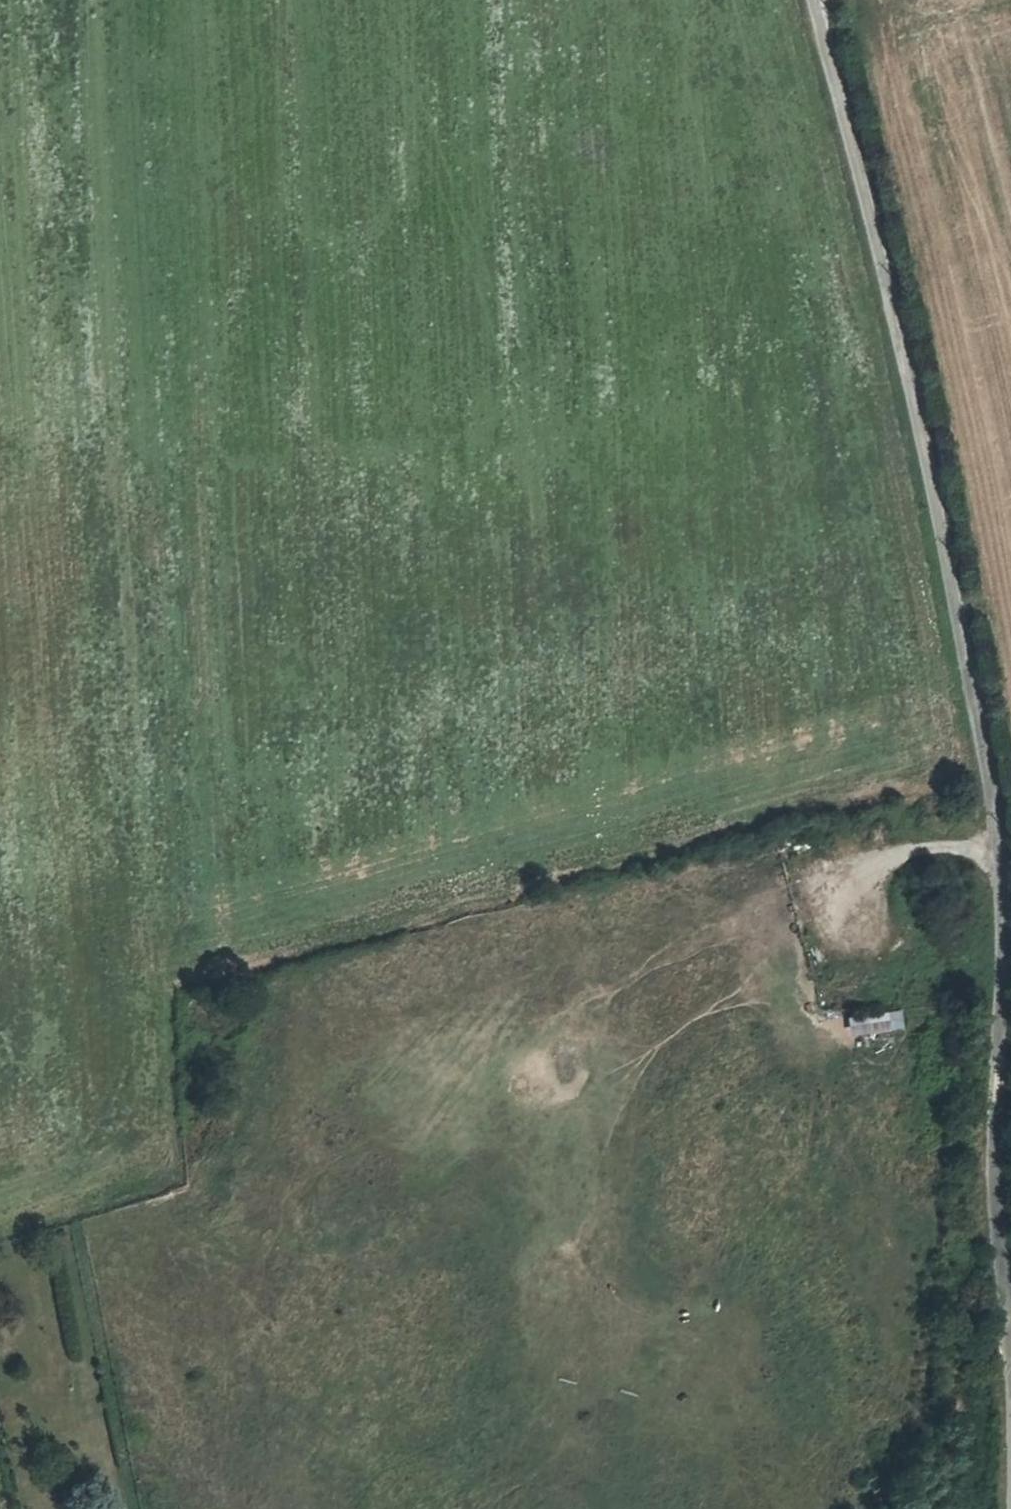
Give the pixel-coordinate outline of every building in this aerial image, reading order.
[(889,1028),(887,1015),(851,1020),(852,1033),(889,1028)]
